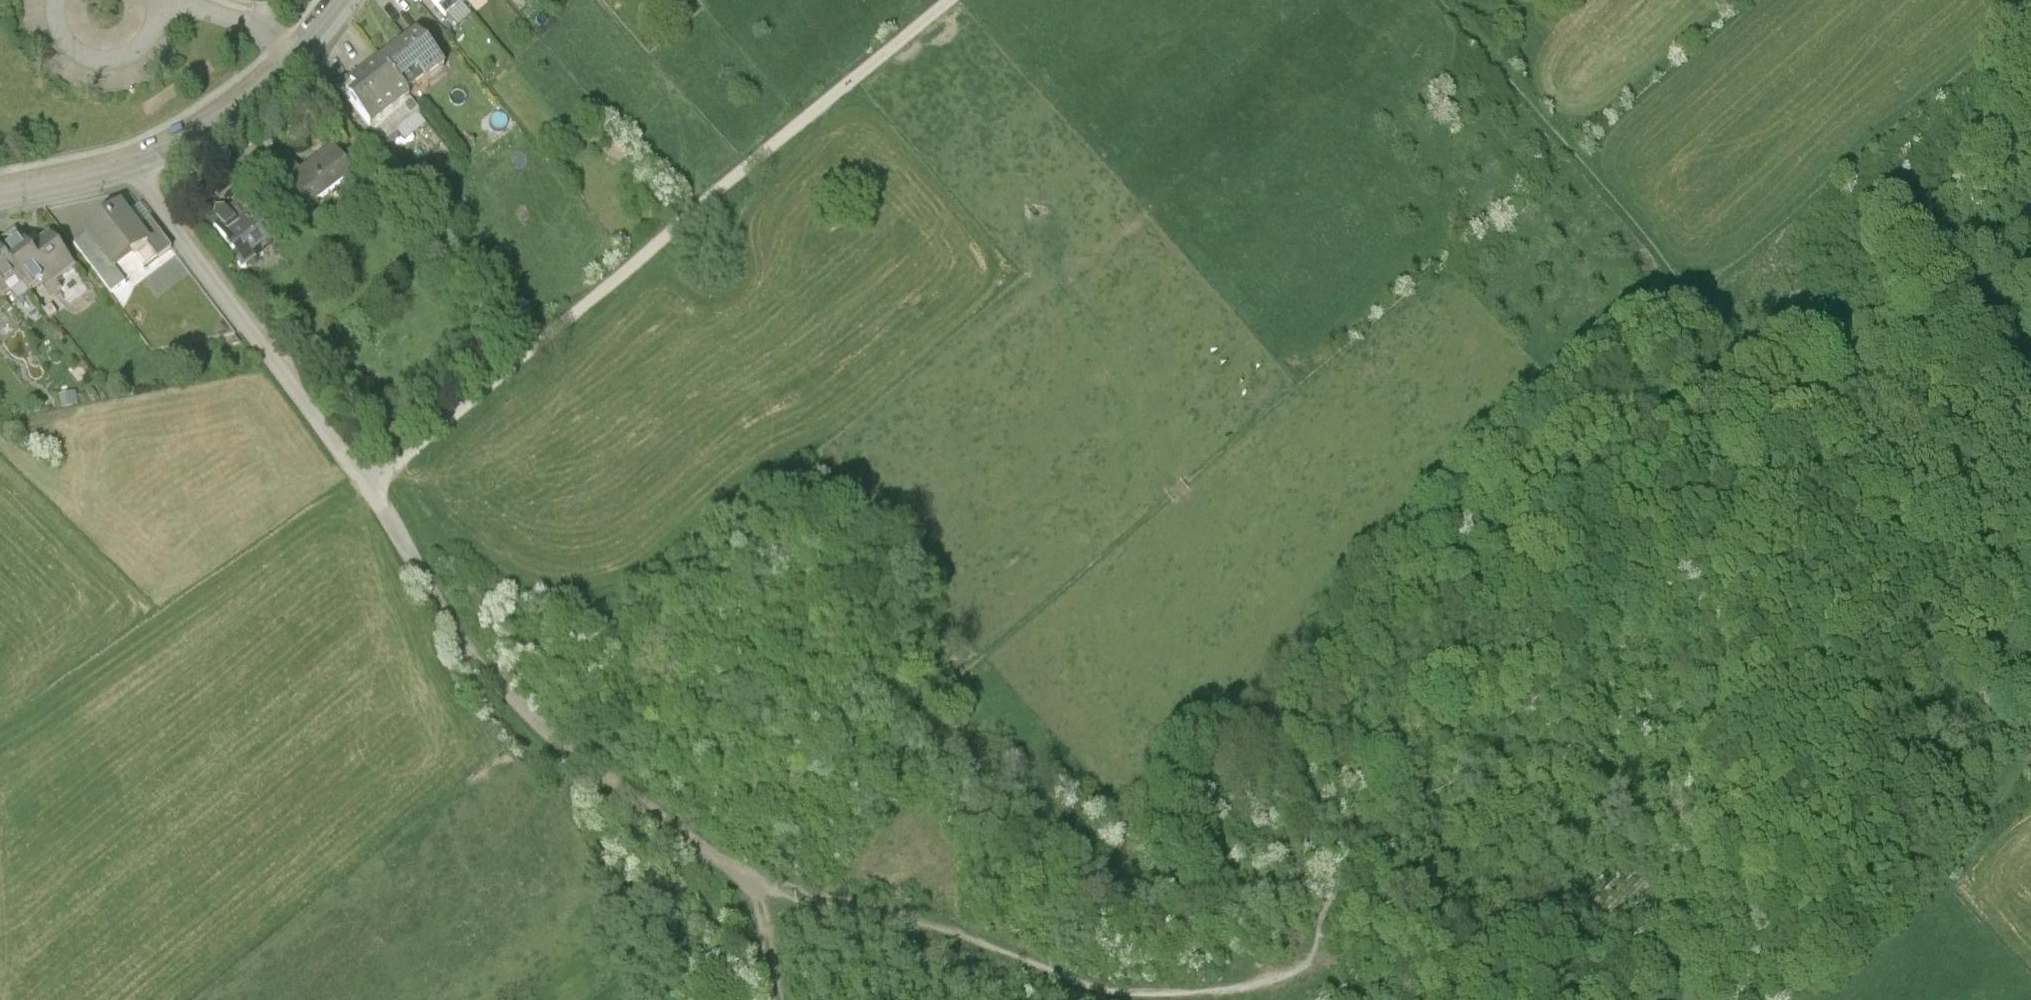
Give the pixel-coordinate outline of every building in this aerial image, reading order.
[(456,0),(427,0),(446,22),(463,8),(456,0)] [(419,38),(382,66),(405,96),(423,82),(425,86),(444,71),(419,38)] [(405,96),(382,66),(352,88),(362,101),(353,107),(372,133),(408,105),(410,103),(405,96)] [(352,88),(347,82),(337,90),(351,109),(353,107),(362,101),(352,88)] [(415,113),(408,105),(372,133),(379,142),(415,113)] [(299,219),(352,179),(333,153),(302,176),(291,161),(264,181),(287,212),(291,208),(299,219)] [(251,261),(268,248),(263,241),(266,238),(241,206),(228,216),(225,212),(218,211),(216,220),(219,224),(214,227),(239,259),(235,262),(244,272),(254,265),(251,261)] [(149,220),(141,209),(128,219),(137,230),(149,220)] [(128,219),(123,211),(88,238),(114,271),(135,255),(148,245),(137,230),(128,219)] [(149,220),(137,230),(148,245),(159,258),(172,249),(149,220)] [(0,244),(0,254),(2,257),(22,241),(15,232),(0,244)] [(22,241),(2,257),(32,295),(43,287),(47,293),(77,270),(50,235),(29,251),(22,241)] [(88,238),(75,248),(111,294),(123,284),(114,271),(88,238)] [(158,257),(148,245),(135,255),(144,267),(158,257)] [(5,299),(11,295),(19,305),(32,295),(2,257),(0,254),(0,292),(5,299)] [(52,308),(45,313),(51,321),(53,319),(58,316),(52,308)] [(79,407),(76,394),(59,397),(62,410),(79,407)]
